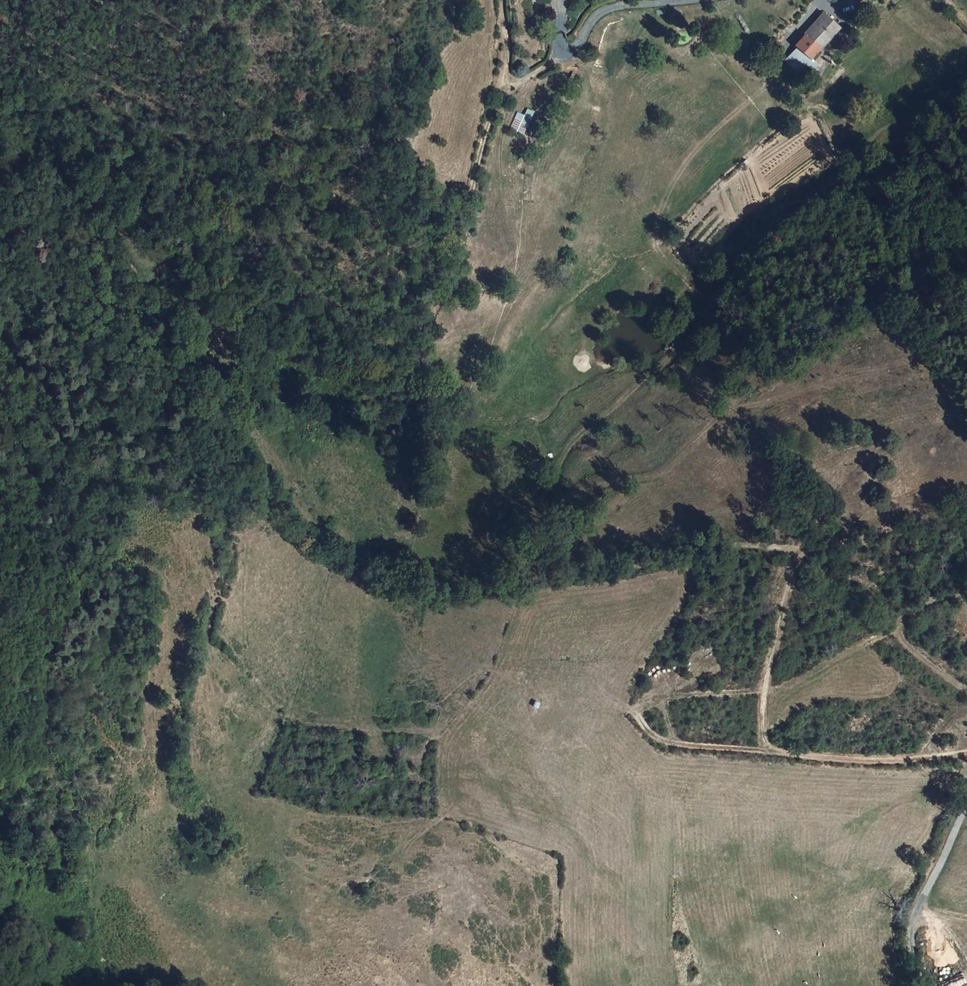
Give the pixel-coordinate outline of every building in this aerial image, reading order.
[(840,27),(823,12),(806,34),(810,37),(805,45),(817,55),(840,27)] [(784,58),(802,75),(813,63),(795,47),(784,58)] [(523,134),(531,117),(516,110),(508,126),(523,134)]
